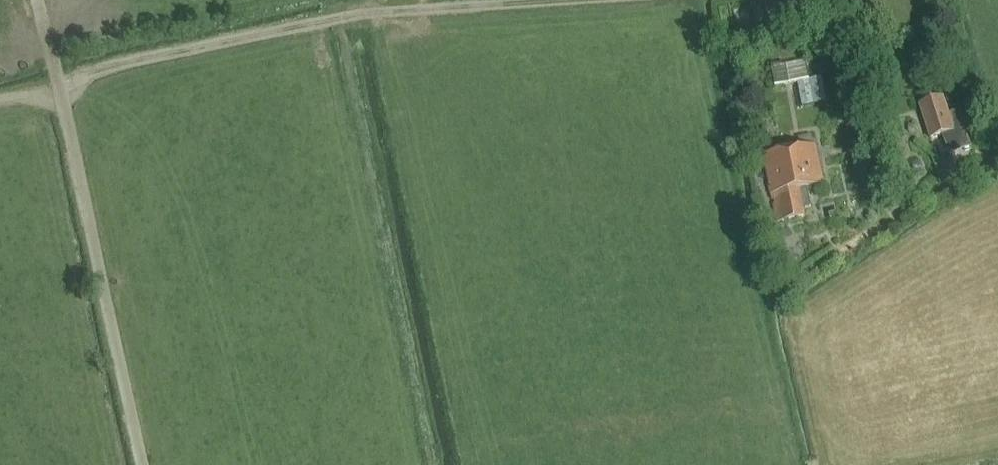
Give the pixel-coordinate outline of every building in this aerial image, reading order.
[(781,85),(803,82),(806,104),(831,101),(828,75),(814,77),(812,59),(778,63),(781,85)] [(946,115),(942,100),(919,107),(930,141),(944,137),(949,153),(972,146),(961,110),(946,115)] [(806,188),(824,184),(815,145),(762,157),(765,168),(768,167),(772,186),(770,187),(777,222),(806,216),(804,208),(811,207),(806,188)]
